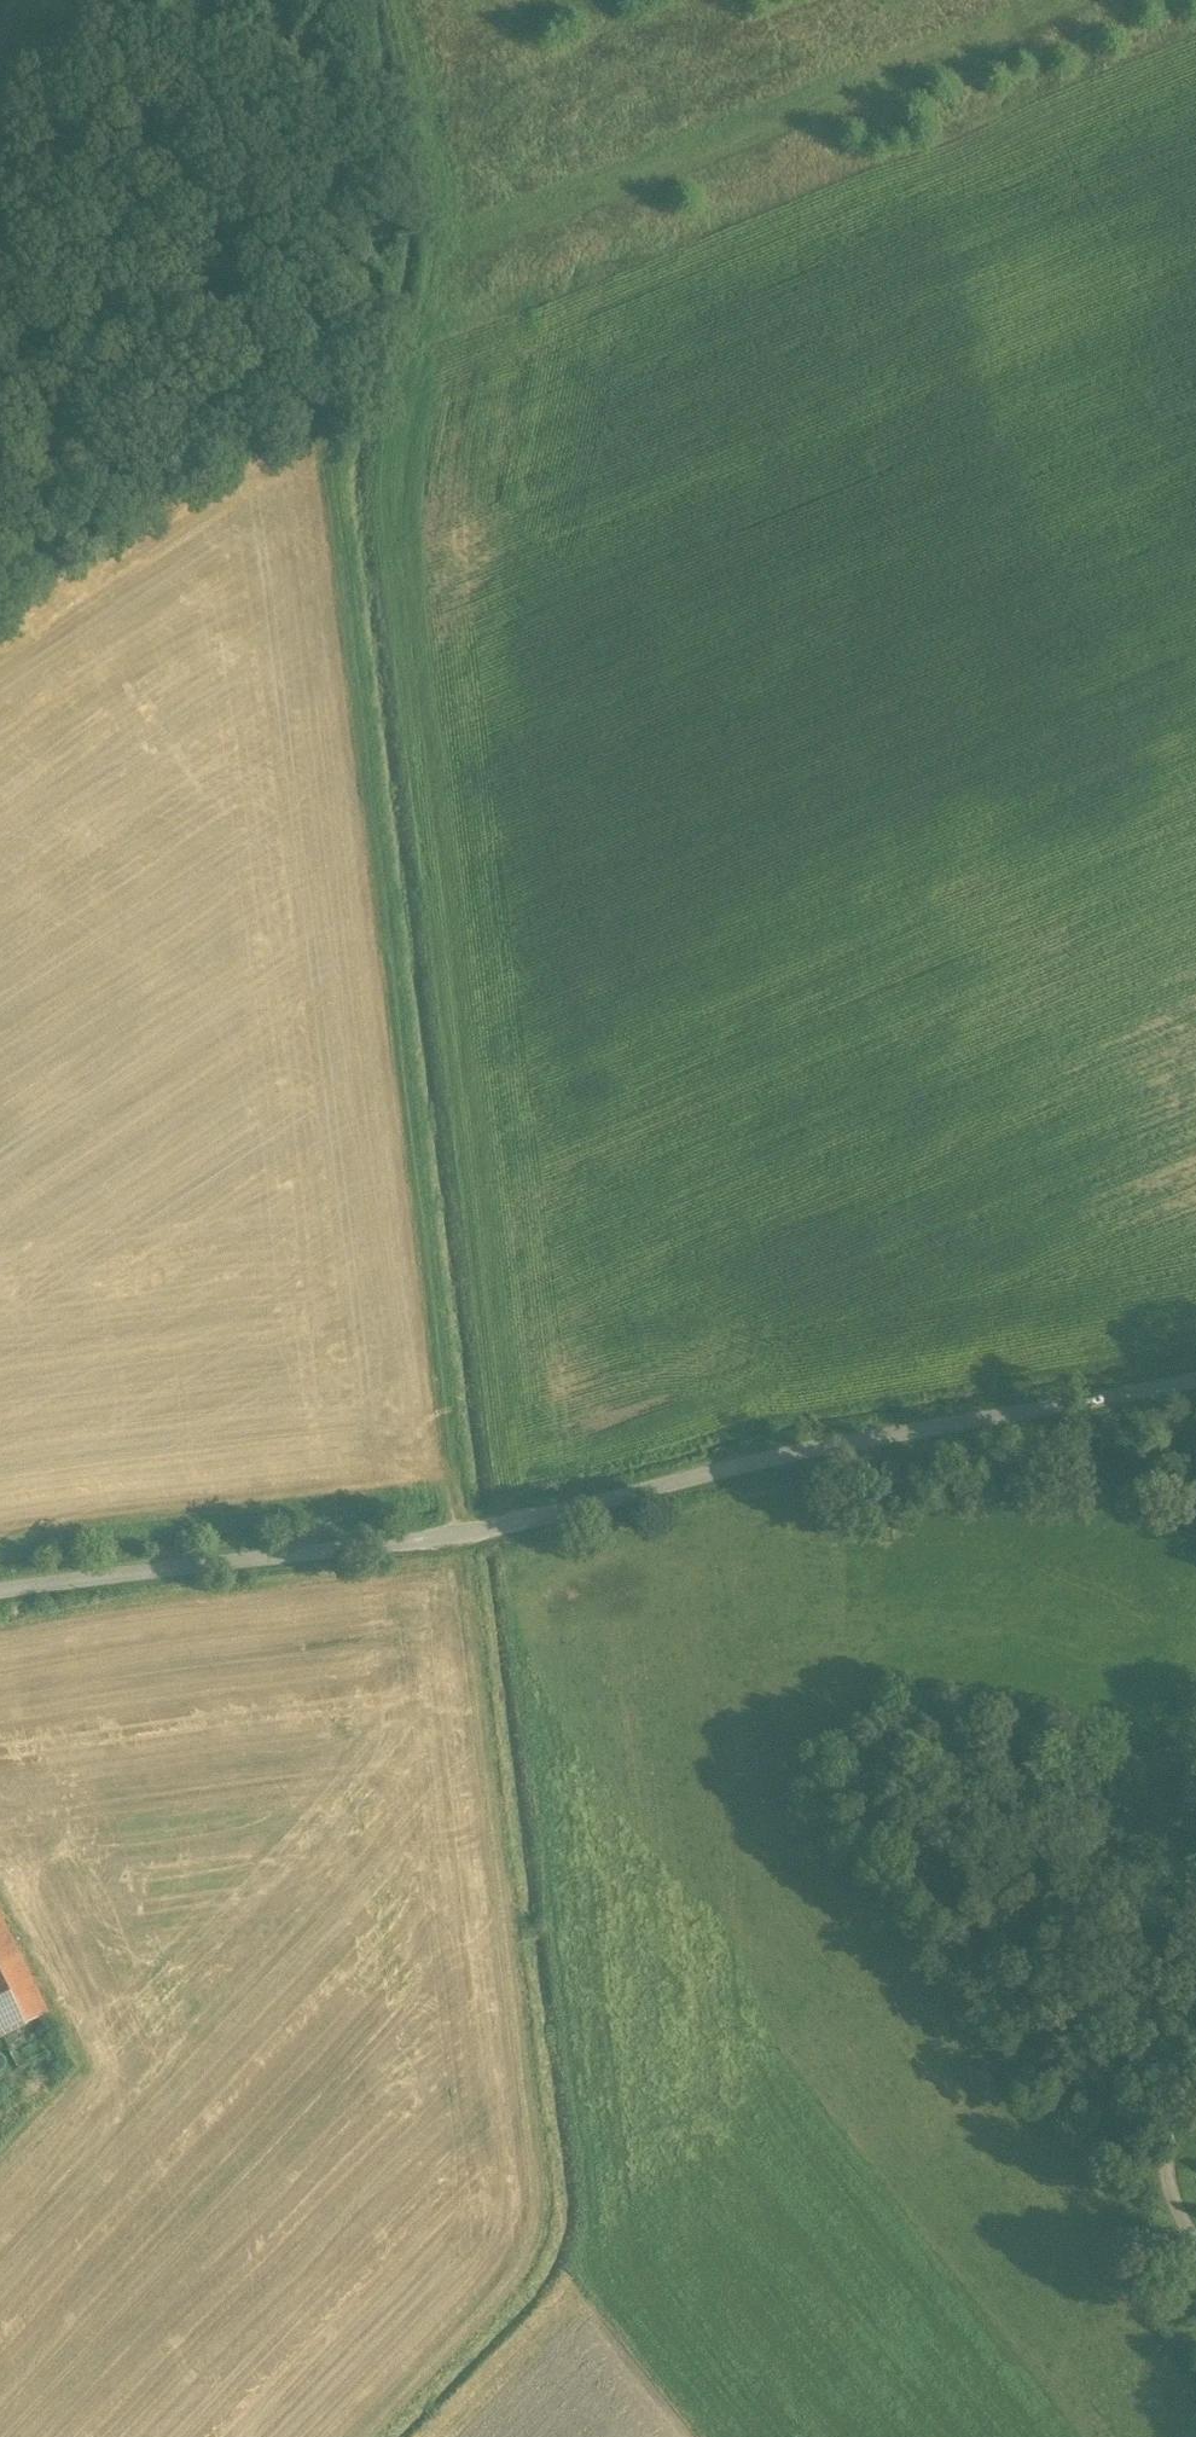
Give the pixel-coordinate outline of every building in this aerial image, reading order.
[(47,2015),(0,1920),(0,2039),(47,2015)]
